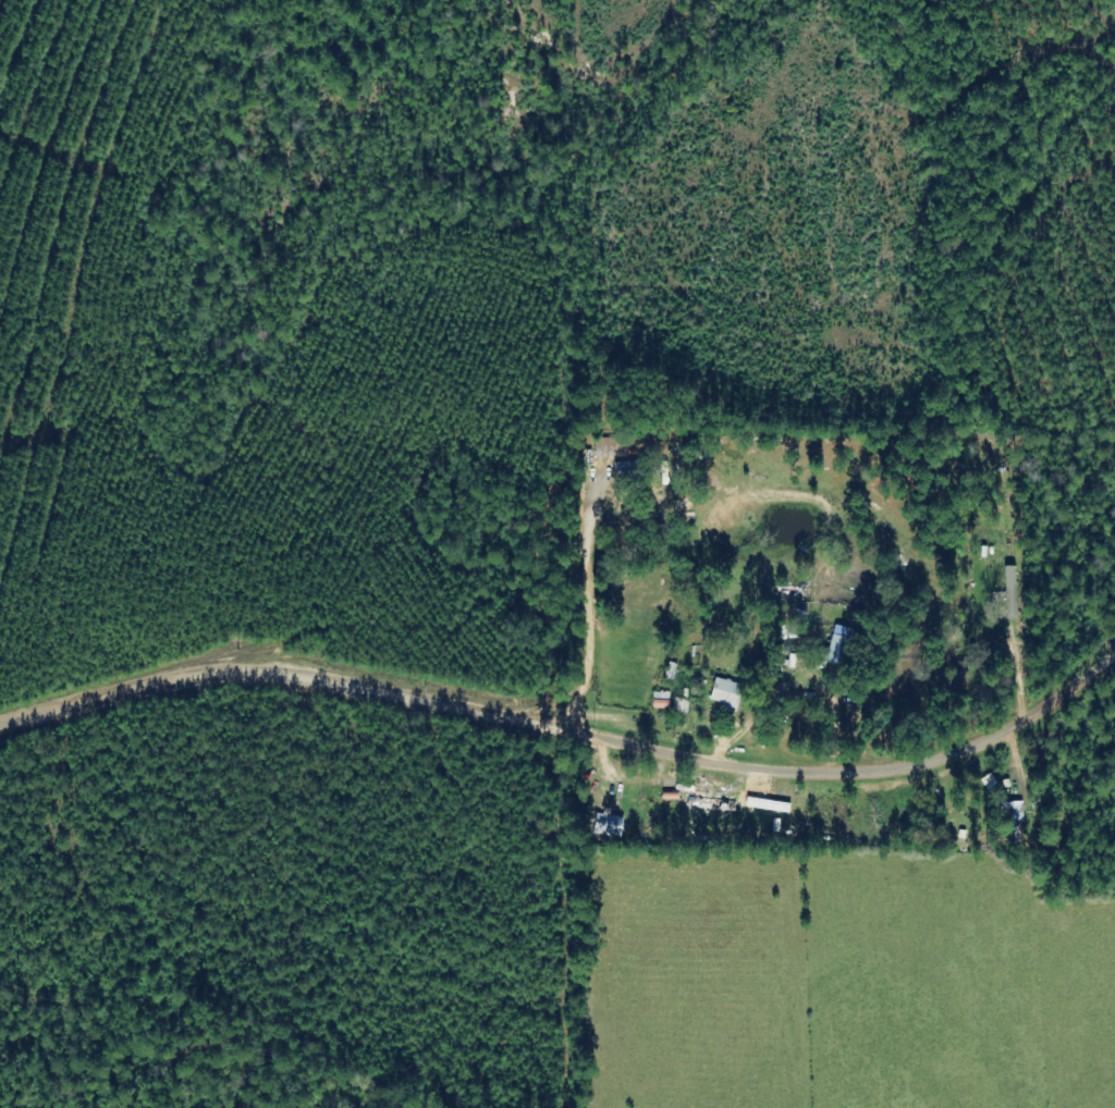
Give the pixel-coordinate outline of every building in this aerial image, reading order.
[(599,439),(600,458),(619,457),(618,438),(599,439)] [(623,461),(622,485),(653,486),(653,462),(623,461)] [(860,630),(842,625),(831,661),(849,667),(860,630)] [(743,711),(751,686),(723,677),(715,702),(743,711)] [(693,810),(744,811),(744,800),(694,799),(693,810)] [(1016,802),(1016,822),(1029,822),(1029,802),(1016,802)] [(630,818),(601,813),(597,832),(627,837),(630,818)]
